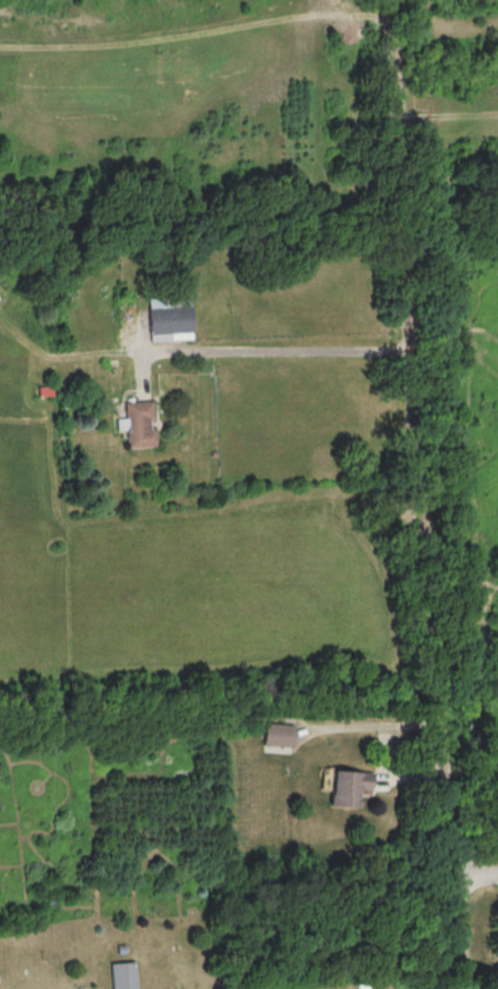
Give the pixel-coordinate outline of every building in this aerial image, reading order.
[(192,340),(191,298),(148,298),(149,340),(192,340)] [(127,447),(157,445),(156,427),(153,427),(152,400),(124,401),(125,418),(116,418),(117,430),(126,429),(127,447)] [(295,746),(295,723),(266,723),(266,745),(295,746)] [(332,806),(360,807),(361,789),(372,790),(373,772),(333,770),(332,806)] [(136,962),(112,963),(113,988),(137,988),(136,962)]
